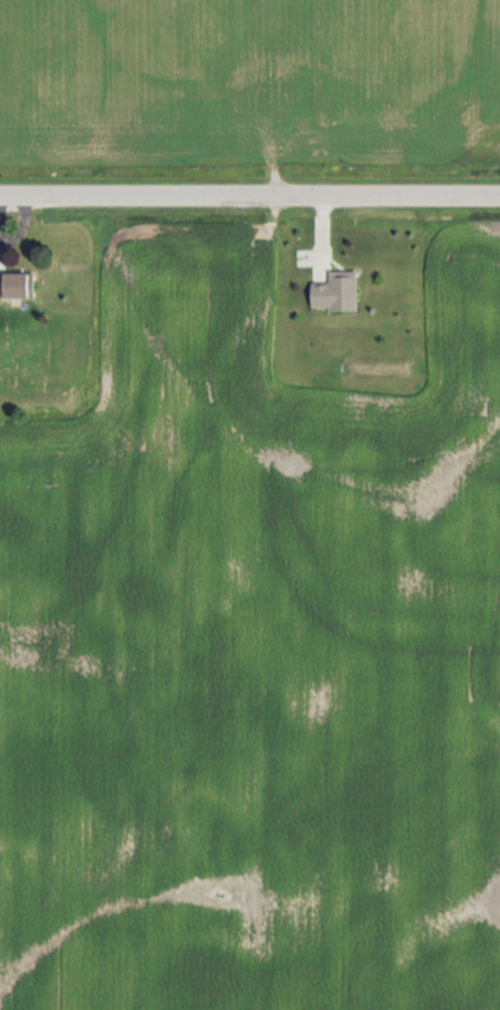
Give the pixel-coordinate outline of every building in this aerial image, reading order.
[(359,273),(358,313),(313,313),(314,286),(331,286),(331,272),(359,273)] [(30,302),(0,302),(0,276),(30,276),(30,302)]
